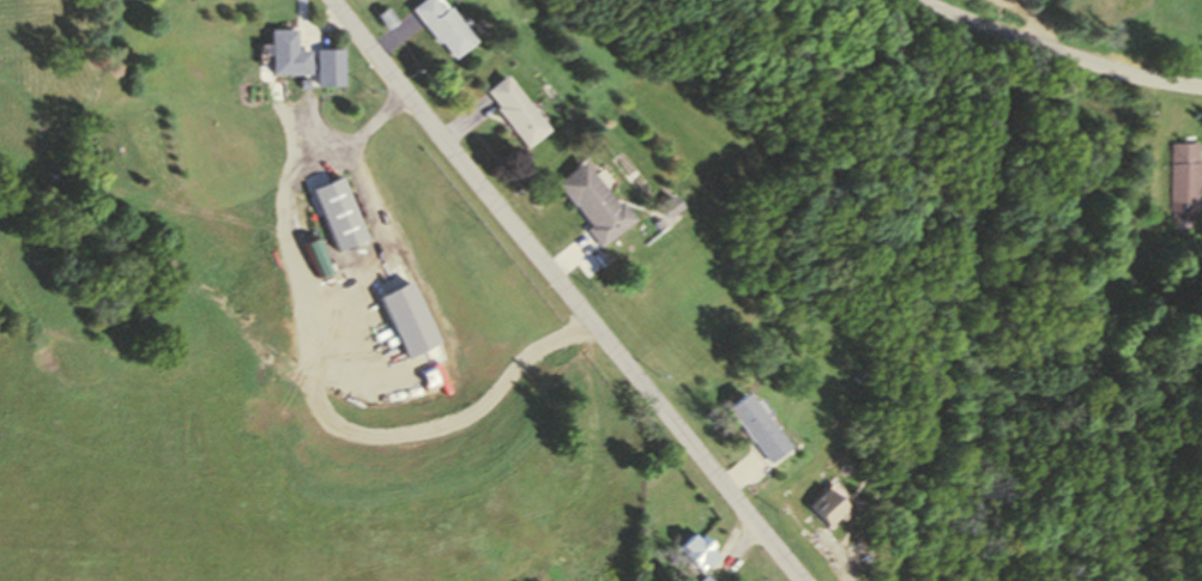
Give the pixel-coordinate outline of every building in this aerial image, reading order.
[(441,7),(435,0),(419,0),(409,8),(436,42),(439,40),(453,58),(475,40),(446,4),(441,7)] [(307,49),(294,49),(294,29),(266,29),(265,73),(307,74),(307,49)] [(345,49),(344,84),(313,83),(313,48),(345,49)] [(503,74),(485,90),(497,105),(494,108),(527,149),(550,129),(503,74)] [(1196,141),(1200,218),(1174,219),(1174,210),(1172,210),(1167,143),(1196,141)] [(620,200),(616,202),(581,161),(555,182),(588,223),(584,228),(600,249),(636,220),(620,200)] [(338,175),(303,188),(328,252),(349,244),(363,238),(338,175)] [(679,205),(670,196),(659,206),(668,216),(679,205)] [(742,392),(787,446),(767,464),(723,410),(742,392)] [(713,549),(709,552),(712,555),(699,568),(693,562),(690,564),(682,556),(684,553),(677,547),(688,535),(691,539),(696,533),(699,535),(713,549)] [(695,580),(711,580),(702,573),(695,580)]
